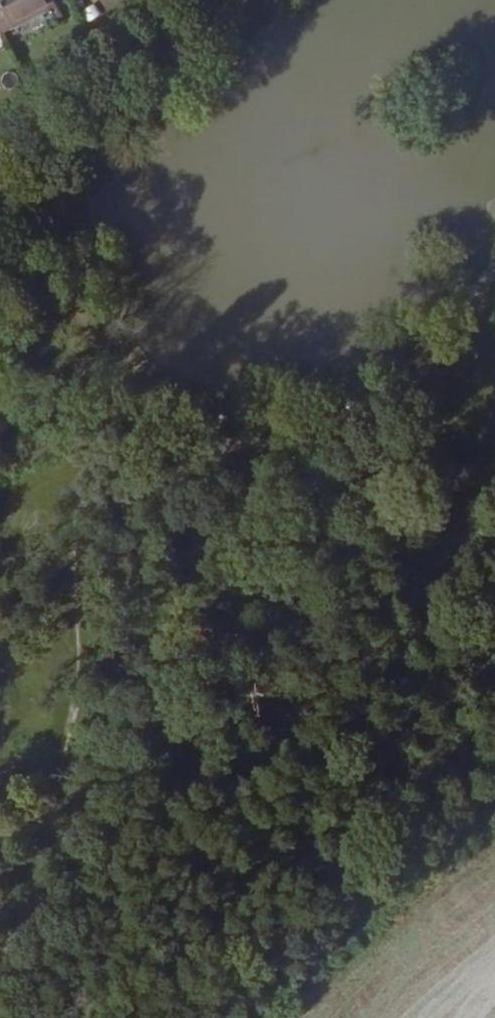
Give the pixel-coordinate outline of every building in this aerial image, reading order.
[(4,31),(60,0),(0,0),(0,22),(4,31)]
